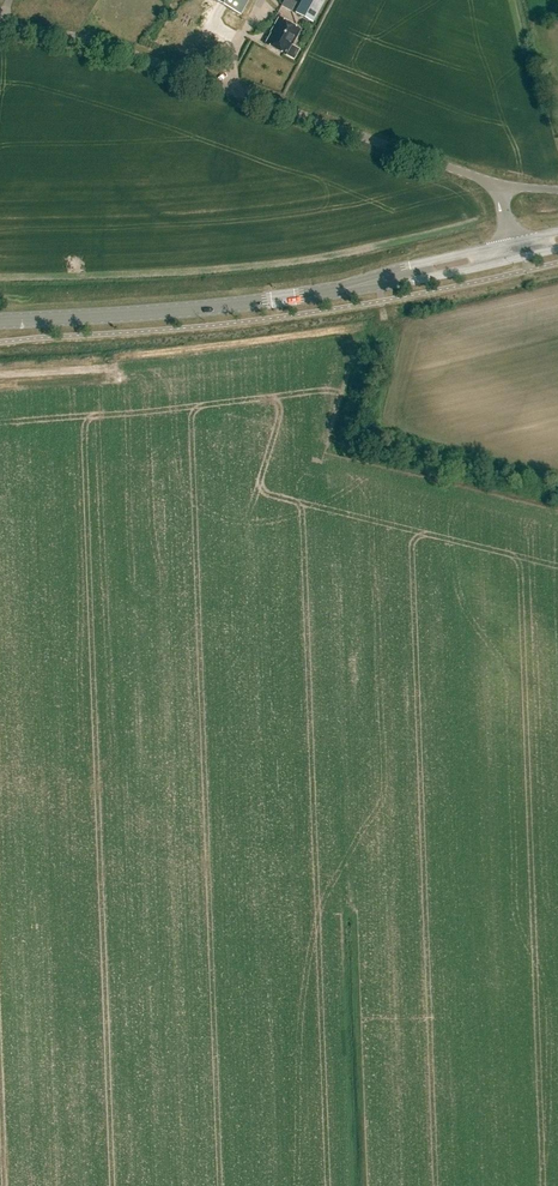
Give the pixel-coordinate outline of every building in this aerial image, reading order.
[(249,0),(205,0),(204,3),(237,21),(249,0)] [(291,0),(285,0),(281,6),(292,12),(296,3),(291,0)] [(295,14),(312,23),(325,0),(303,0),(295,14)] [(292,45),(300,31),(279,19),(274,28),(276,29),(267,45),(284,55),(290,44),(292,45)]
